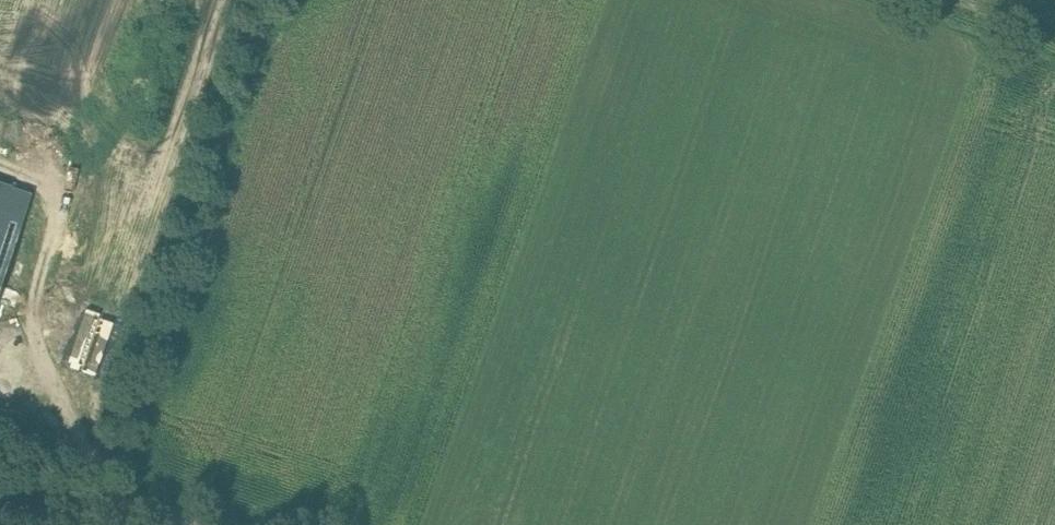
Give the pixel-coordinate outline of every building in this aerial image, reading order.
[(28,200),(0,190),(0,284),(28,200)]
